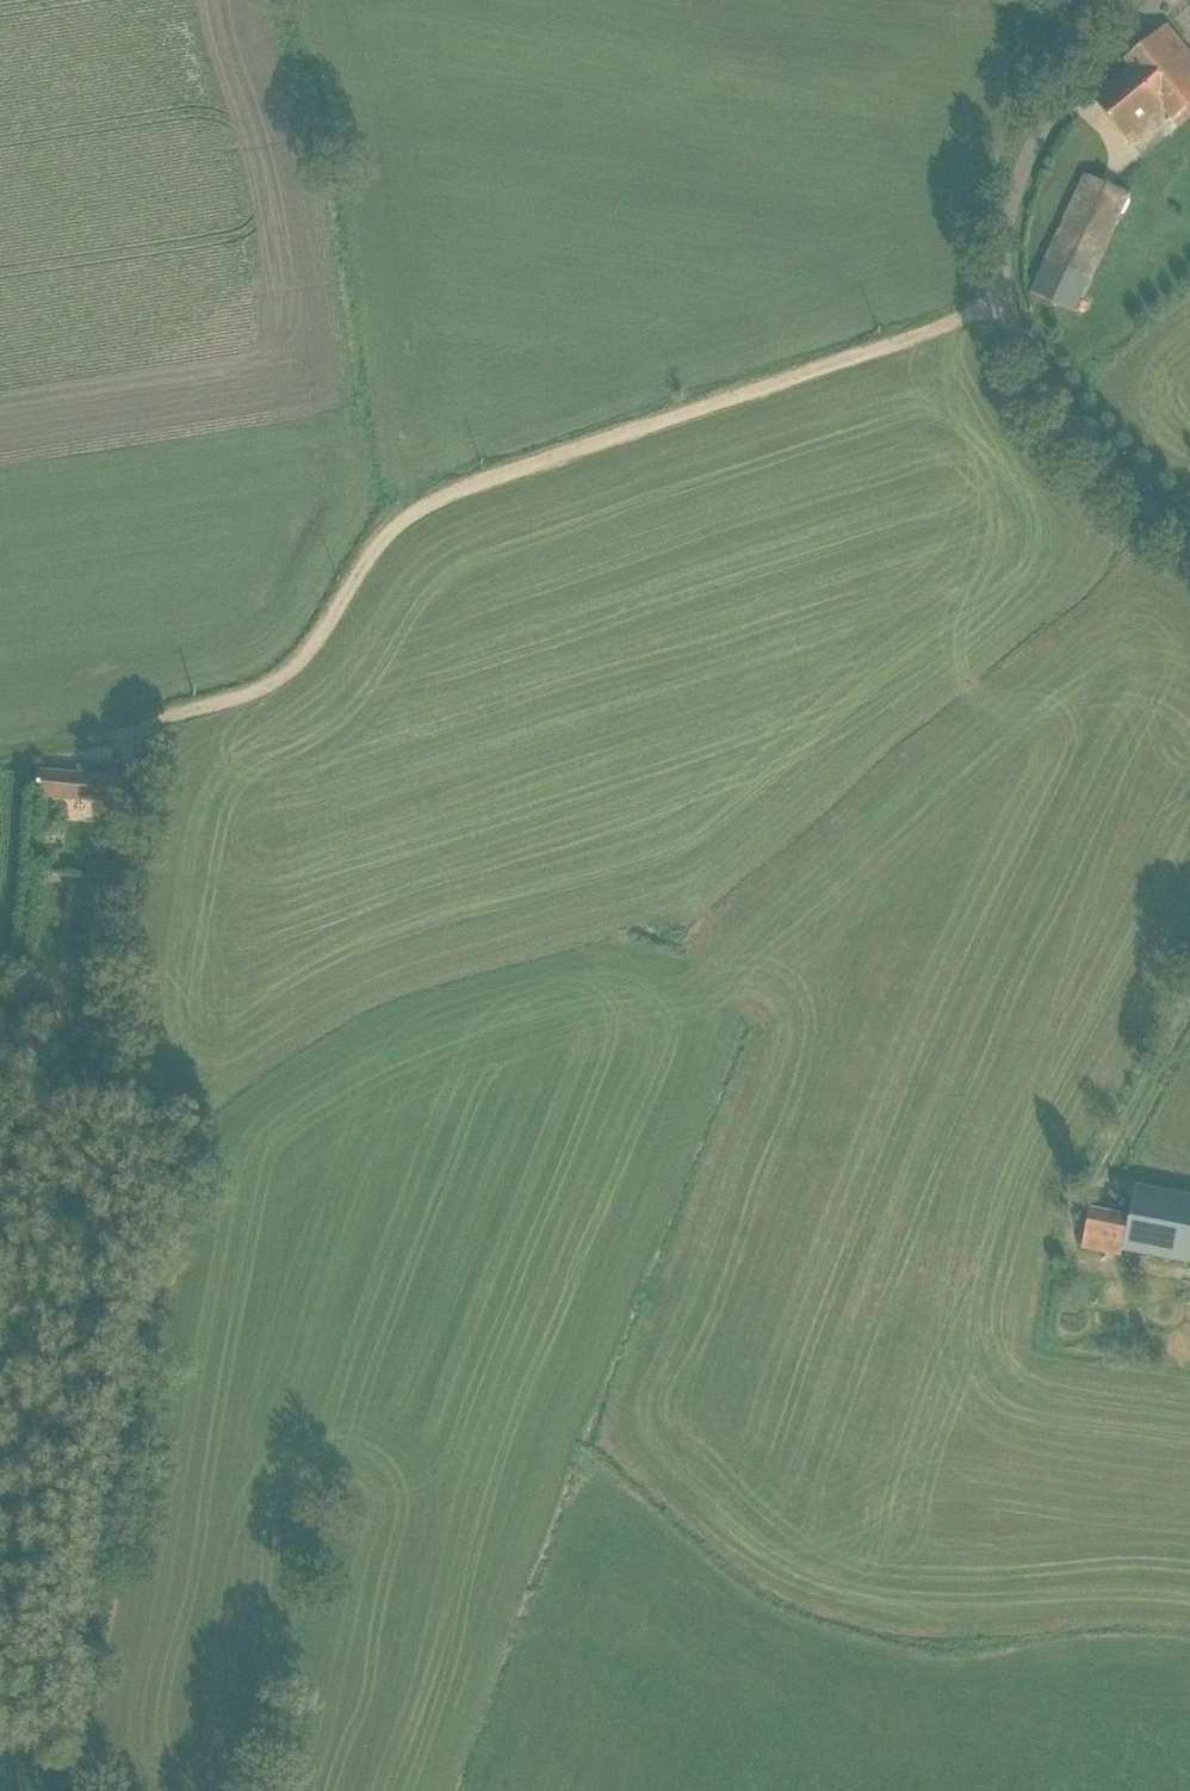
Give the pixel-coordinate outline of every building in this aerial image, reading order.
[(1109,117),(1123,135),(1161,104),(1171,117),(1189,102),(1189,53),(1166,24),(1155,33),(1123,59),(1131,68),(1093,99),(1109,117)] [(1030,291),(1073,312),(1129,195),(1085,174),(1030,291)] [(87,775),(87,767),(77,767),(76,774),(38,770),(36,794),(110,801),(110,810),(124,811),(128,778),(87,775)] [(1084,1232),(1081,1249),(1124,1258),(1126,1248),(1189,1260),(1189,1197),(1134,1186),(1128,1216),(1089,1209),(1084,1232)]
